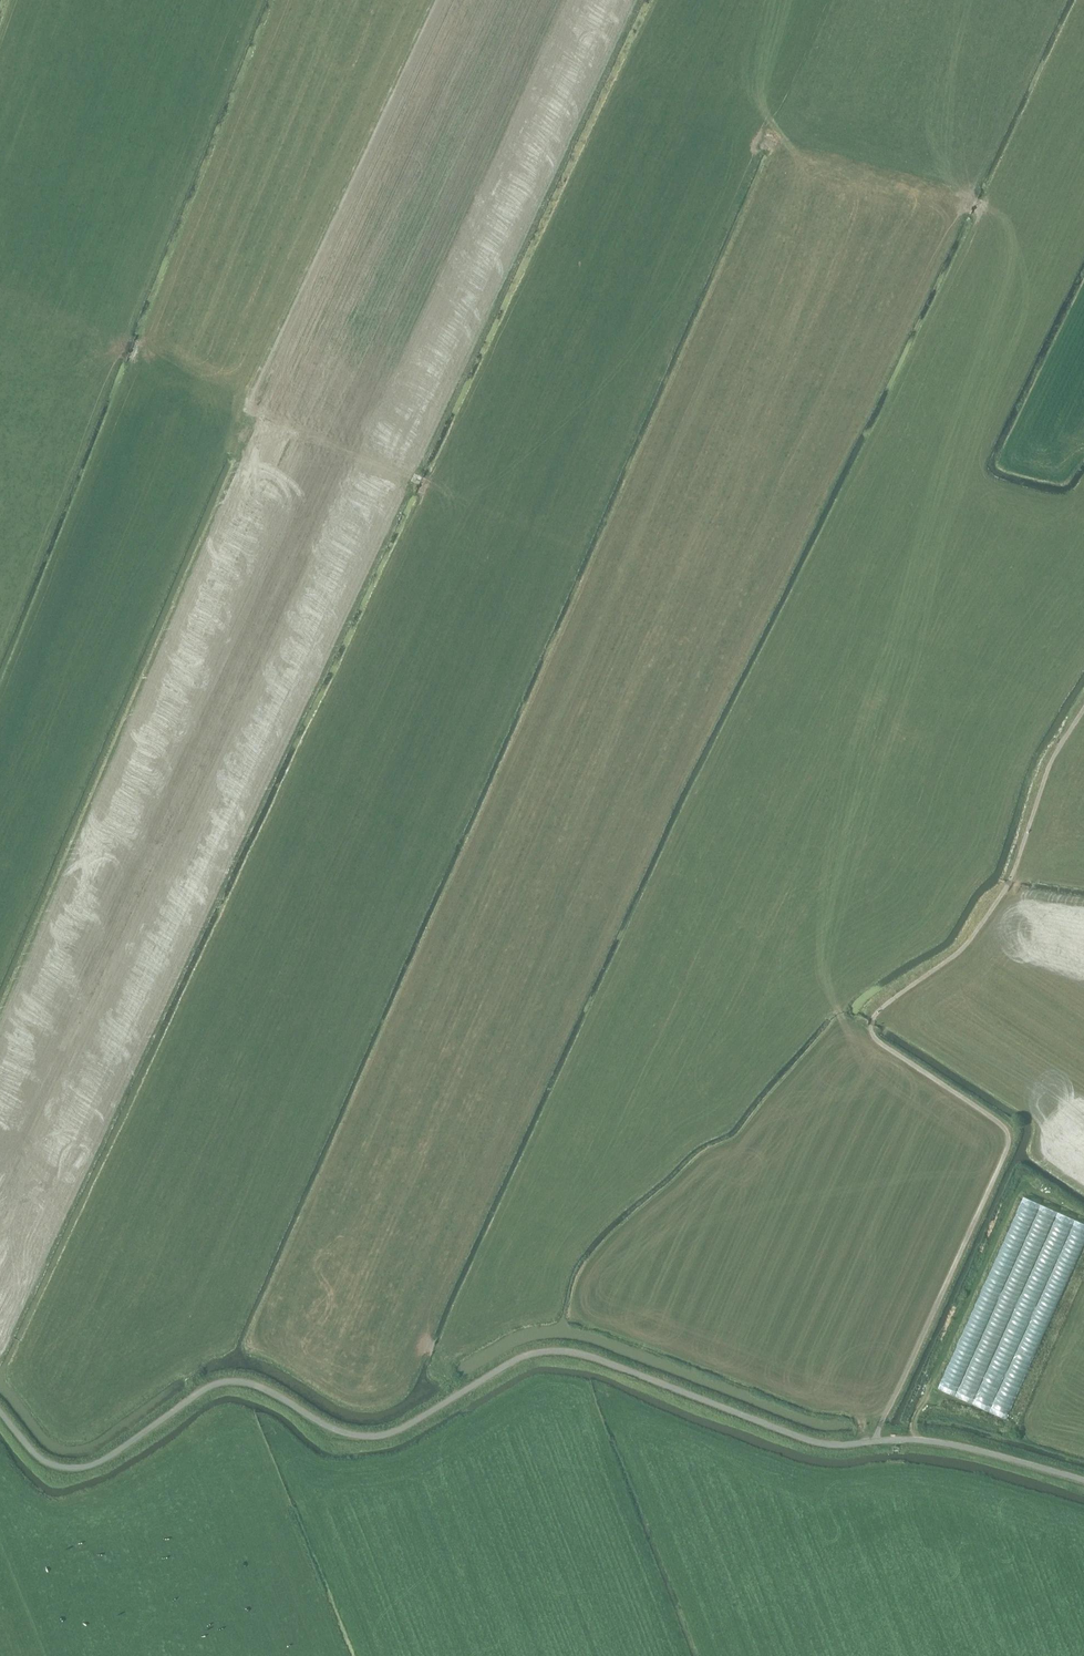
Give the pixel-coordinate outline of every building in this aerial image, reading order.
[(1057,1212),(1060,1205),(1025,1191),(1008,1231),(1025,1238),(1030,1224),(1041,1229),(1045,1221),(1051,1223),(1055,1212),(1057,1212)] [(950,1386),(968,1339),(958,1336),(941,1383),(950,1386)]
